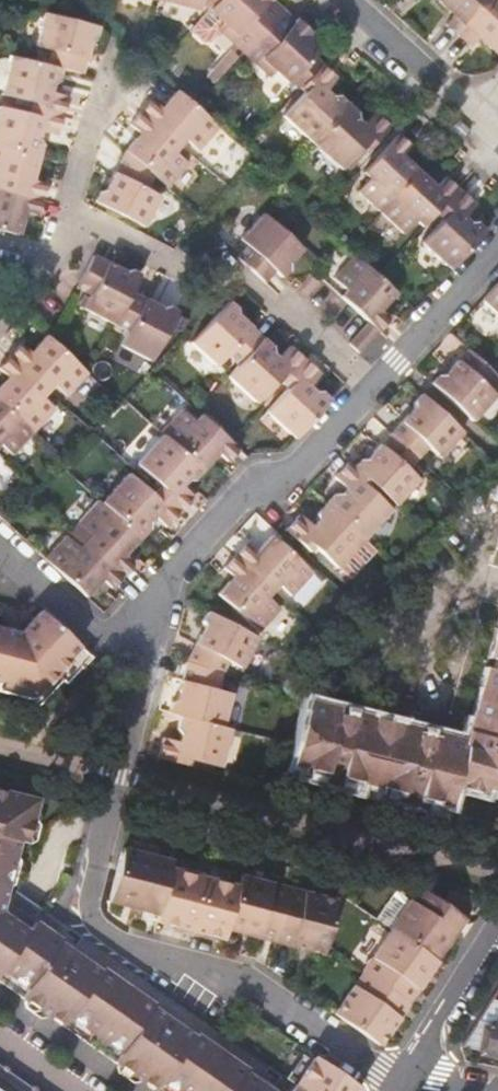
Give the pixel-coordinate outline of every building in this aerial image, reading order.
[(201,9),(204,5),(207,9),(215,0),(165,0),(201,9)] [(207,9),(222,22),(217,28),(243,51),(281,10),(282,9),(271,0),(215,0),(207,9)] [(456,34),(487,0),(438,0),(452,13),(444,22),(456,34)] [(456,34),(469,46),(477,36),(493,51),(497,46),(497,0),(487,0),(456,34)] [(281,10),(243,51),(270,76),(276,70),(288,82),(291,80),(300,88),(321,65),(311,56),(319,47),(303,33),(307,29),(293,17),(291,19),(281,10)] [(96,25),(47,12),(39,44),(53,48),(49,64),(63,68),(84,73),(93,39),(99,36),(102,27),(96,25)] [(222,59),(230,66),(238,57),(230,50),(222,59)] [(49,64),(11,55),(9,61),(2,89),(1,94),(32,102),(30,108),(63,116),(68,96),(51,92),(53,83),(59,84),(63,68),(49,64)] [(230,66),(222,59),(207,75),(215,83),(230,66)] [(2,89),(9,61),(7,61),(4,60),(1,60),(0,60),(0,88),(2,89)] [(283,116),(312,142),(347,104),(336,94),(329,94),(324,90),(335,78),(321,65),(300,88),(305,93),(283,116)] [(195,105),(178,90),(166,102),(173,108),(169,112),(163,107),(152,97),(141,110),(182,145),(187,139),(200,150),(220,127),(195,105)] [(173,108),(166,102),(163,107),(169,112),(173,108)] [(347,104),(312,142),(341,169),(363,143),(369,148),(389,125),(373,110),(360,124),(356,120),(357,113),(347,104)] [(30,108),(29,113),(0,106),(0,147),(40,157),(42,146),(39,139),(41,133),(58,136),(63,116),(30,108)] [(182,145),(141,110),(131,122),(140,130),(148,136),(143,142),(136,136),(124,149),(153,174),(168,187),(189,162),(177,151),(182,145)] [(140,130),(136,136),(143,142),(148,136),(140,130)] [(358,191),(380,213),(420,170),(407,158),(401,165),(395,159),(401,152),(409,143),(398,133),(362,171),(370,178),(358,191)] [(363,143),(341,169),(346,174),(369,148),(363,143)] [(42,199),(46,184),(34,181),(27,179),(29,171),(36,173),(40,157),(0,147),(0,189),(42,199)] [(153,174),(124,149),(107,186),(99,189),(93,201),(143,227),(160,195),(146,188),(153,174)] [(401,165),(407,158),(401,152),(395,159),(401,165)] [(420,170),(380,213),(403,234),(416,220),(422,226),(435,212),(436,212),(458,187),(445,176),(436,186),(430,192),(425,187),(431,181),(420,170)] [(29,171),(27,179),(34,181),(36,173),(29,171)] [(436,186),(431,181),(425,187),(430,192),(436,186)] [(458,187),(436,212),(435,212),(440,217),(420,239),(452,267),(486,230),(487,228),(477,219),(469,222),(464,218),(476,204),(458,187)] [(0,189),(0,230),(19,235),(23,218),(17,217),(18,210),(25,212),(38,215),(42,199),(0,189)] [(302,248),(264,212),(239,238),(247,245),(237,256),(265,282),(276,271),(283,277),(291,269),(290,261),(302,248)] [(94,253),(76,287),(90,294),(84,307),(114,322),(131,290),(140,273),(130,268),(127,270),(119,275),(112,271),(116,264),(94,253)] [(377,274),(357,256),(335,279),(347,291),(342,296),(369,322),(380,331),(390,319),(381,311),(377,306),(382,301),(386,305),(397,293),(377,274)] [(127,270),(116,264),(112,271),(119,275),(127,270)] [(483,298),(497,312),(497,281),(483,298)] [(146,298),(131,290),(114,322),(106,338),(138,353),(145,339),(159,346),(177,309),(165,304),(162,306),(155,310),(149,306),(146,298)] [(162,306),(146,298),(149,306),(155,310),(162,306)] [(228,355),(238,365),(264,336),(237,311),(239,309),(229,300),(224,305),(191,342),(218,366),(228,355)] [(382,301),(377,306),(381,311),(386,305),(382,301)] [(349,345),(359,353),(380,331),(369,322),(349,345)] [(89,372),(51,337),(48,335),(33,352),(23,343),(11,355),(49,390),(55,384),(68,395),(89,372)] [(274,345),(264,336),(238,365),(228,376),(257,403),(279,379),(284,383),(306,360),(291,346),(279,359),(273,353),(274,345)] [(468,348),(450,368),(454,372),(449,376),(438,374),(430,382),(474,421),(497,395),(497,375),(481,360),(468,348)] [(11,355),(0,367),(10,376),(0,386),(0,399),(35,431),(57,408),(44,396),(49,390),(11,355)] [(306,360),(284,383),(283,384),(287,388),(266,411),(295,438),(331,399),(321,390),(314,391),(309,387),(321,373),(306,360)] [(463,432),(420,393),(412,402),(415,413),(409,420),(404,419),(390,433),(418,458),(428,447),(439,457),(463,432)] [(0,399),(0,445),(1,443),(14,454),(35,431),(0,399)] [(240,447),(200,411),(195,416),(183,405),(161,429),(165,433),(204,469),(216,456),(211,451),(216,446),(221,451),(230,459),(240,447)] [(204,469),(165,433),(139,462),(161,482),(156,487),(181,510),(197,493),(185,482),(189,477),(197,477),(204,469)] [(363,457),(354,465),(373,483),(395,504),(418,479),(408,470),(418,458),(390,433),(375,450),(378,453),(373,458),(363,457)] [(211,451),(216,456),(221,451),(216,446),(211,451)] [(354,465),(349,461),(334,477),(346,488),(341,493),(336,491),(326,502),(363,537),(389,509),(367,489),(373,483),(354,465)] [(181,510),(156,487),(152,491),(130,471),(102,501),(143,538),(153,527),(150,519),(155,514),(167,525),(181,510)] [(102,501),(100,498),(77,522),(90,534),(84,540),(124,577),(136,564),(127,555),(120,549),(126,542),(133,548),(143,538),(102,501)] [(363,537),(326,502),(315,513),(315,520),(310,525),(300,516),(284,532),(307,553),(311,549),(334,568),(337,565),(363,537)] [(235,555),(273,589),(278,584),(290,595),(313,570),(273,533),(262,545),(267,550),(262,556),(247,542),(235,555)] [(124,577),(84,540),(80,545),(68,534),(46,559),(88,598),(100,585),(94,580),(100,574),(105,579),(114,587),(124,577)] [(363,537),(337,565),(349,576),(375,548),(363,537)] [(126,542),(120,549),(127,555),(133,548),(126,542)] [(273,589),(235,555),(224,568),(238,581),(234,585),(228,580),(217,592),(258,629),(280,606),(268,595),(273,589)] [(94,580),(100,585),(105,579),(100,574),(94,580)] [(23,700),(25,706),(30,708),(35,708),(42,702),(60,682),(64,685),(78,670),(80,670),(90,658),(39,610),(17,633),(0,629),(0,695),(23,700)] [(258,636),(208,610),(202,620),(206,628),(210,630),(206,639),(201,637),(189,661),(222,674),(227,663),(240,669),(258,636)] [(487,658),(495,661),(489,680),(481,678),(462,741),(430,734),(428,739),(415,736),(417,730),(352,714),(350,719),(336,715),(337,711),(305,702),(289,764),(301,768),(299,774),(356,790),(359,783),(380,788),(378,796),(434,810),(436,803),(447,806),(452,788),(480,794),(482,790),(497,793),(497,622),(487,658)] [(210,630),(206,628),(201,637),(206,639),(210,630)] [(222,674),(189,661),(182,684),(187,691),(185,697),(178,699),(173,700),(170,712),(182,715),(224,726),(232,694),(217,689),(222,674)] [(187,691),(182,684),(178,699),(185,697),(187,691)] [(310,687),(305,702),(337,711),(341,696),(327,692),(310,687)] [(224,726),(182,715),(178,730),(182,736),(180,742),(163,738),(158,758),(190,766),(192,761),(221,769),(232,728),(224,726)] [(1,888),(13,838),(20,839),(31,797),(0,789),(0,891),(1,888)] [(121,843),(107,897),(157,909),(169,861),(170,856),(121,843)] [(175,852),(173,862),(202,869),(204,860),(175,852)] [(204,860),(202,869),(230,876),(232,866),(204,860)] [(157,909),(155,916),(188,925),(202,869),(173,862),(169,861),(157,909)] [(202,869),(188,925),(222,933),(224,924),(236,878),(230,876),(202,869)] [(236,878),(224,924),(274,936),(289,881),(239,869),(236,878)] [(416,880),(406,894),(411,897),(421,883),(416,880)] [(289,881),(274,936),(324,948),(325,944),(338,895),(289,881)] [(406,894),(386,924),(388,925),(432,955),(463,911),(440,896),(421,883),(411,897),(406,894)] [(446,887),(440,896),(463,911),(474,895),(446,887)] [(24,983),(17,993),(7,986),(57,1020),(63,1010),(116,1046),(108,1057),(149,1085),(156,1075),(179,1090),(267,1090),(252,1081),(255,1076),(243,1068),(244,1065),(241,1063),(192,1028),(190,1030),(175,1021),(172,1025),(160,1018),(163,1013),(149,1003),(152,1000),(98,962),(96,966),(82,956),(79,960),(68,953),(70,949),(56,939),(59,936),(48,927),(39,922),(32,917),(25,927),(10,917),(0,911),(0,967),(24,983)] [(432,955),(388,925),(360,967),(361,968),(405,998),(434,956),(432,955)] [(0,967),(0,981),(7,986),(17,993),(24,983),(0,967)] [(361,968),(333,1010),(377,1040),(406,999),(405,998),(361,968)] [(116,1046),(63,1010),(57,1020),(108,1057),(116,1046)] [(497,1023),(488,1022),(486,1034),(481,1032),(478,1047),(483,1049),(483,1053),(497,1056),(497,1019),(497,1023)] [(290,1079),(307,1090),(351,1090),(356,1082),(309,1050),(290,1079)] [(0,1070),(0,1090),(30,1090),(0,1070)] [(156,1075),(149,1085),(158,1090),(179,1090),(156,1075)] [(290,1079),(281,1090),(307,1090),(290,1079)]
